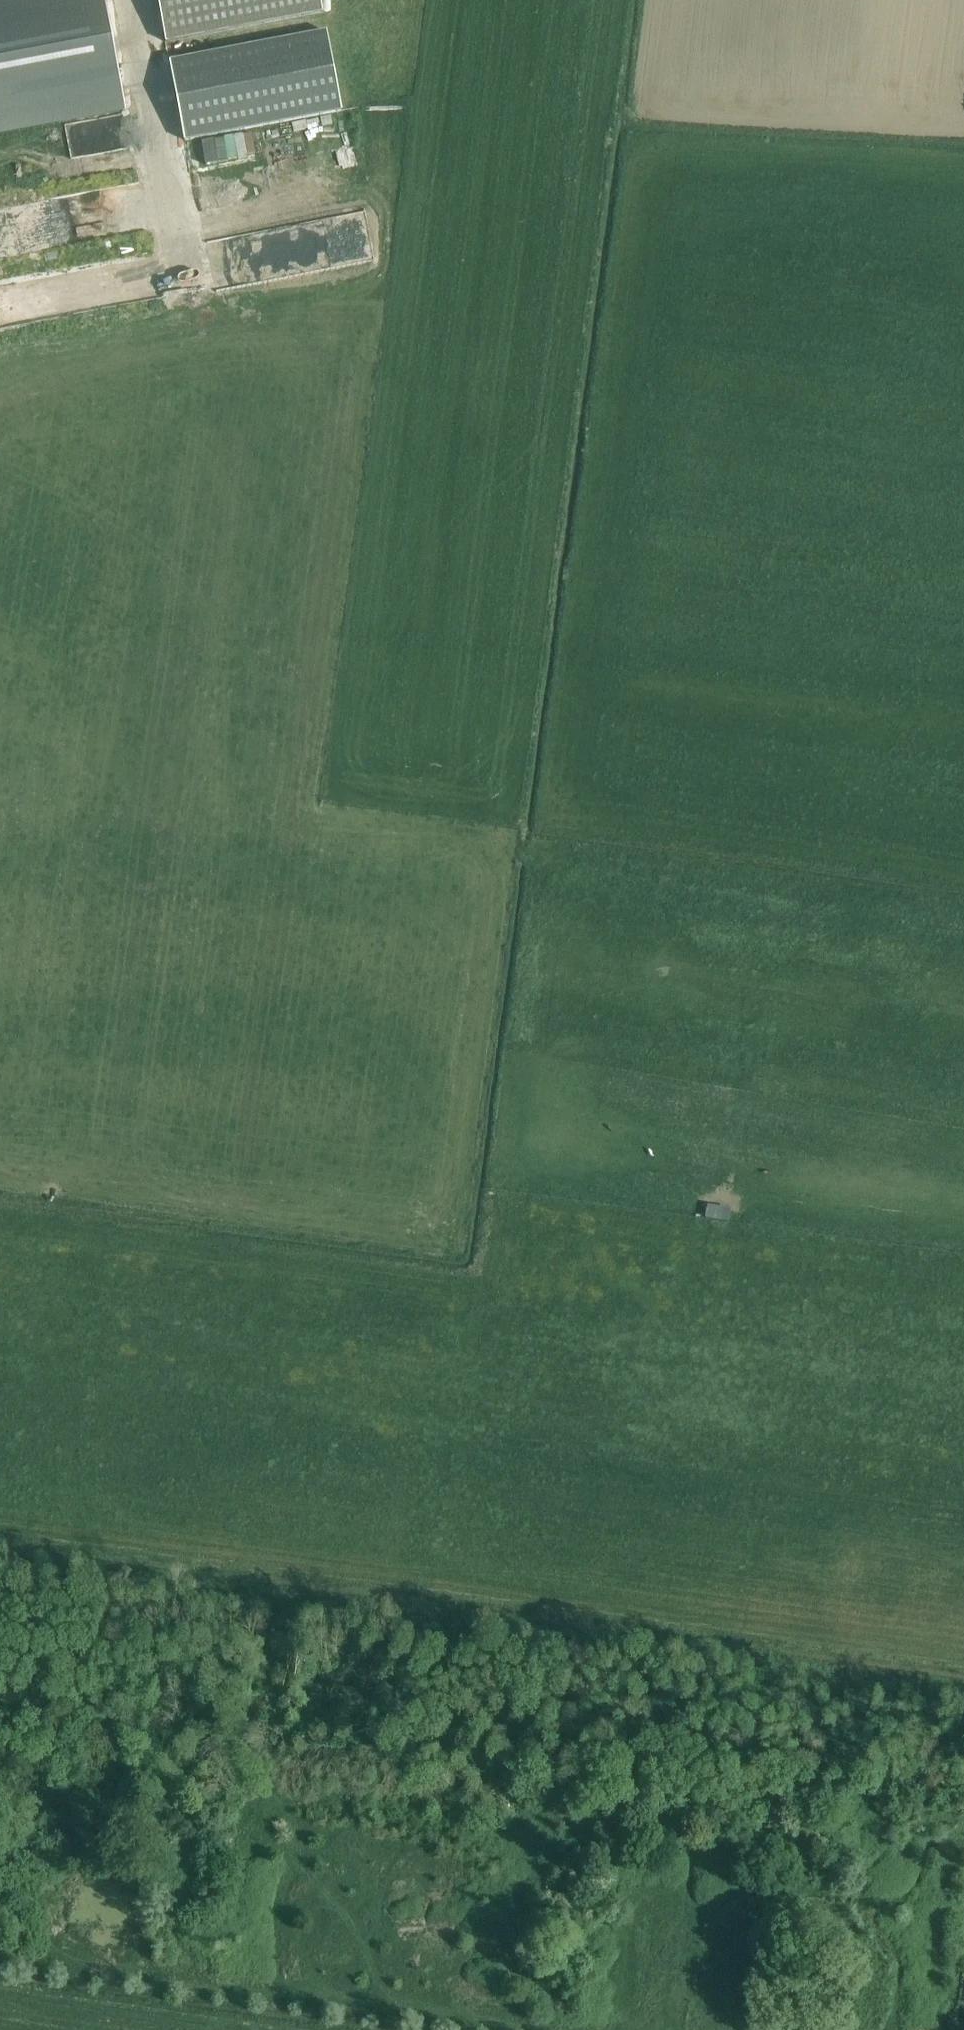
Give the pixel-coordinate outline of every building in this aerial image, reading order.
[(0,9),(0,111),(123,92),(109,0),(59,0),(0,9)] [(324,12),(321,0),(158,0),(167,42),(324,12)] [(327,32),(171,62),(185,140),(342,110),(327,32)]
